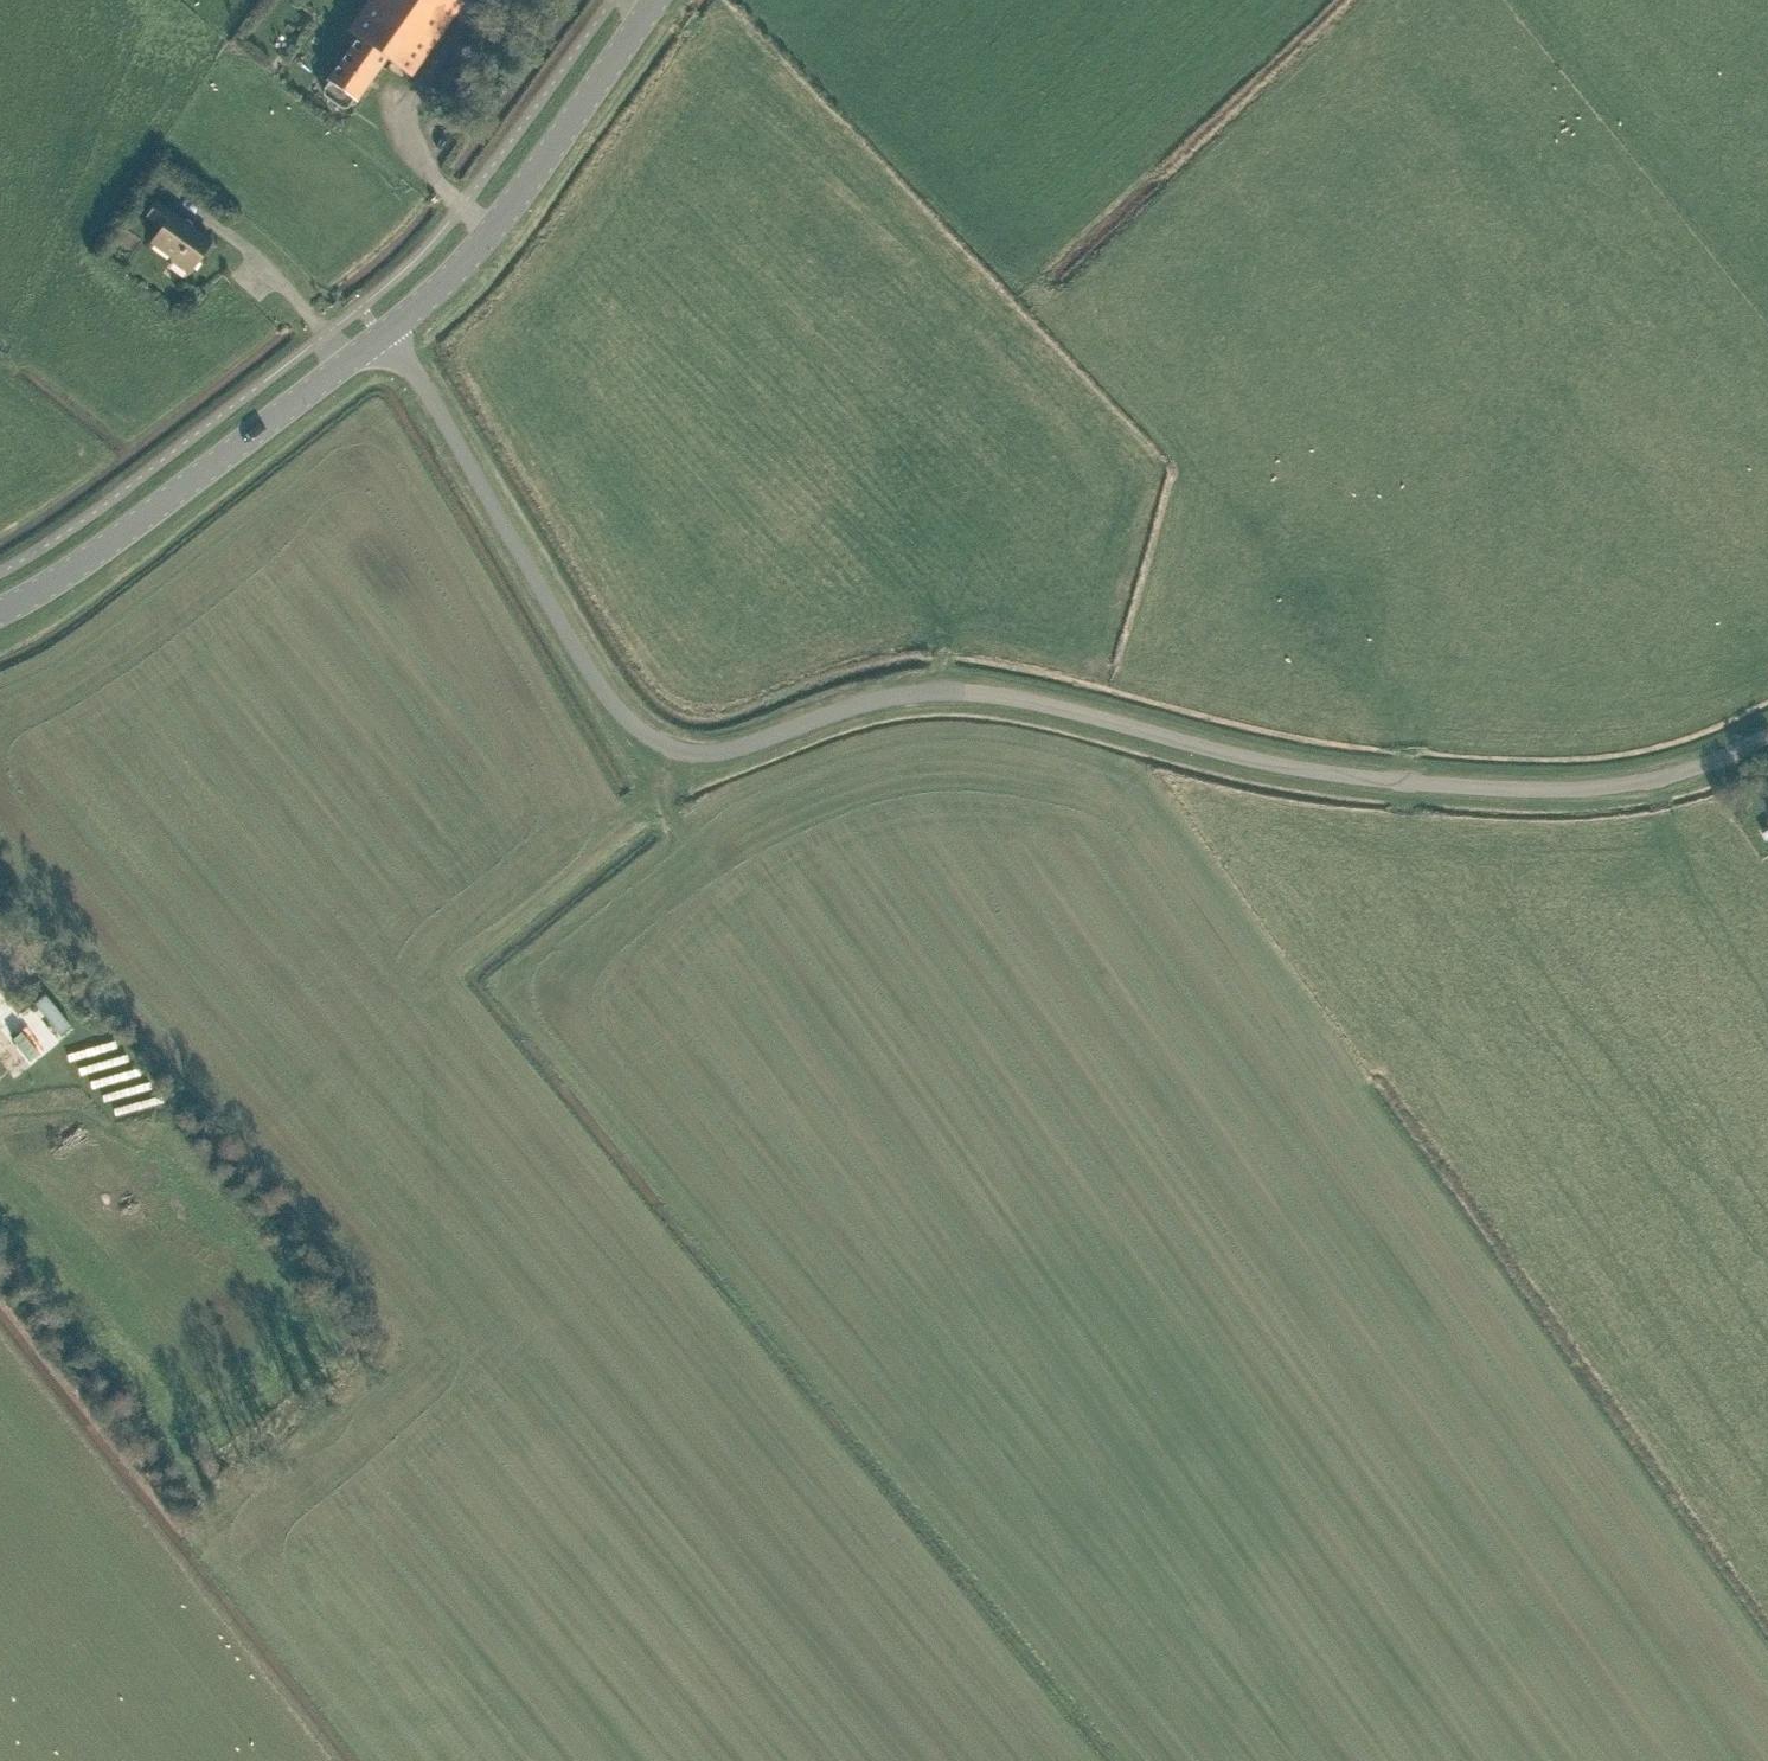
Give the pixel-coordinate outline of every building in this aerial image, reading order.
[(389,56),(414,74),(465,1),(464,0),(371,0),(349,31),(389,56)] [(359,99),(389,56),(359,37),(329,79),(332,81),(326,89),(327,94),(345,107),(351,106),(357,98),(359,99)] [(156,203),(147,216),(162,227),(151,243),(173,258),(171,261),(188,273),(211,241),(156,203)] [(45,994),(34,1003),(61,1035),(71,1027),(45,994)]
